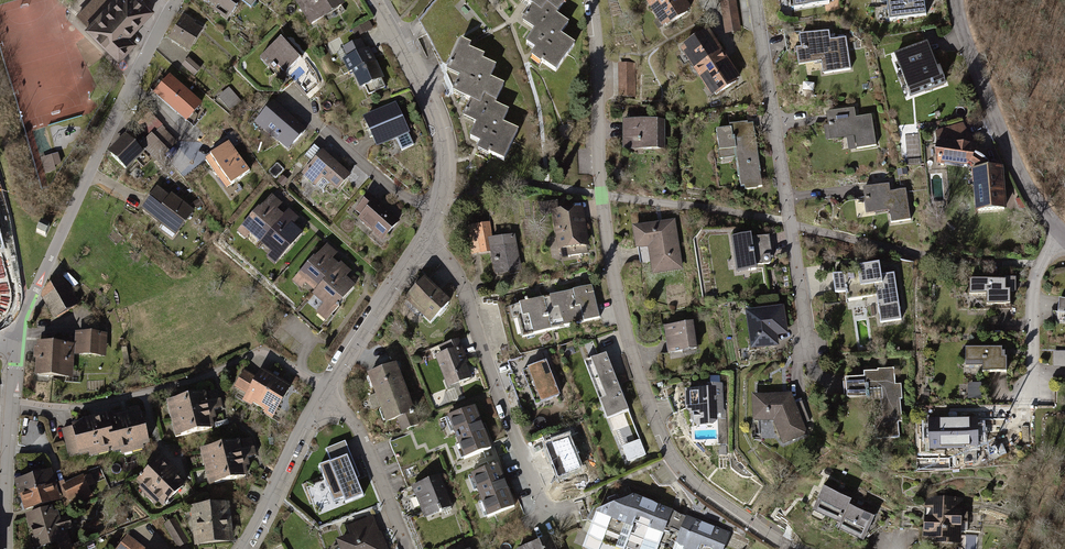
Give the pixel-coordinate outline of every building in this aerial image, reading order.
[(79,15),(89,24),(87,27),(119,58),(135,41),(128,35),(152,10),(141,0),(93,0),(79,15)] [(229,16),(238,4),(236,0),(206,0),(229,16)] [(338,0),(296,0),(312,24),(323,17),(321,14),(340,2),(338,0)] [(528,3),(533,7),(525,18),(535,25),(532,29),(535,30),(529,39),(539,46),(534,53),(543,59),(541,61),(556,71),(574,45),(560,35),(568,23),(555,15),(534,0),(531,0),(528,3)] [(555,15),(566,0),(534,0),(555,15)] [(653,5),(659,15),(660,14),(667,25),(687,12),(683,6),(686,4),(683,0),(661,0),(653,5)] [(794,9),(829,4),(829,0),(793,0),(794,9)] [(924,1),(887,6),(889,21),(926,15),(924,1)] [(738,30),(734,3),(723,5),(727,32),(738,30)] [(373,27),(369,20),(354,29),(358,35),(373,27)] [(183,21),(171,39),(188,50),(200,31),(183,21)] [(851,69),(846,37),(835,39),(835,36),(830,37),(829,31),(801,36),(803,50),(798,51),(800,63),(823,59),(825,73),(851,69)] [(864,35),(857,31),(854,36),(860,40),(864,35)] [(698,67),(719,54),(718,53),(721,51),(714,42),(712,43),(705,33),(685,47),(698,67)] [(455,88),(467,94),(468,92),(494,105),(503,85),(489,79),(495,66),(482,60),(483,56),(468,49),(470,45),(461,40),(449,67),(462,73),(455,88)] [(280,41),(261,58),(280,78),(302,58),(289,44),(287,44),(286,44),(285,44),(284,45),(280,41)] [(360,41),(345,49),(349,59),(345,61),(350,71),(353,70),(361,87),(381,77),(373,60),(371,60),(367,51),(365,51),(360,41)] [(934,71),(924,44),(896,55),(911,95),(944,83),(939,69),(934,71)] [(702,74),(723,61),(719,54),(698,67),(695,69),(700,76),(702,74)] [(188,60),(183,65),(194,75),(199,69),(188,60)] [(723,61),(702,74),(709,83),(715,91),(714,92),(716,95),(736,81),(727,68),(730,66),(726,60),(724,61),(723,61)] [(618,63),(619,95),(637,94),(636,63),(618,63)] [(320,83),(308,71),(296,83),(307,95),(320,83)] [(170,79),(156,94),(186,121),(186,120),(193,127),(207,112),(199,105),(200,105),(170,79)] [(220,96),(231,109),(235,106),(231,101),(235,98),(228,89),(220,96)] [(494,105),(468,92),(467,94),(465,98),(471,101),(465,113),(476,118),(474,123),(477,124),(472,134),(483,139),(479,146),(489,150),(488,153),(504,160),(518,131),(502,123),(508,111),(494,105)] [(268,124),(264,129),(288,149),(305,130),(287,114),(285,117),(271,105),(260,117),(268,124)] [(395,106),(365,120),(377,145),(395,136),(402,151),(413,145),(395,106)] [(876,146),(871,115),(861,117),(861,120),(856,121),(854,109),(827,113),(829,127),(826,127),(828,139),(856,134),(857,140),(856,140),(857,149),(876,146)] [(152,117),(145,110),(136,120),(142,126),(152,117)] [(656,121),(623,122),(623,144),(643,143),(643,149),(664,149),(664,121),(663,121),(663,116),(656,116),(656,121)] [(751,144),(747,122),(730,125),(730,129),(717,131),(720,151),(735,149),(741,187),(745,186),(746,189),(762,186),(756,143),(751,144)] [(976,152),(962,123),(936,131),(939,164),(943,165),(944,163),(967,166),(973,170),(973,184),(977,184),(979,210),(1003,208),(1000,169),(990,170),(987,164),(973,155),(976,152)] [(157,141),(153,137),(144,146),(158,159),(168,149),(174,143),(165,133),(157,141)] [(130,135),(111,154),(125,168),(142,151),(140,149),(139,150),(133,144),(136,141),(130,135)] [(206,161),(226,188),(249,171),(229,144),(206,161)] [(168,149),(158,159),(156,160),(162,165),(165,162),(165,163),(174,155),(168,149)] [(57,153),(46,157),(50,171),(54,169),(53,166),(60,164),(57,153)] [(349,175),(322,153),(304,174),(315,184),(322,176),(337,189),(349,175)] [(891,195),(889,184),(864,187),(866,201),(865,202),(867,214),(875,212),(875,211),(891,209),(892,214),(890,214),(891,222),(911,220),(906,189),(895,191),(896,194),(891,195)] [(157,189),(143,209),(163,224),(161,227),(161,230),(172,238),(193,211),(176,199),(174,201),(157,189)] [(254,229),(265,238),(283,217),(272,208),(278,202),(271,196),(260,209),(258,208),(244,224),(252,231),(254,229)] [(198,198),(193,202),(197,209),(203,205),(198,198)] [(380,210),(366,198),(356,210),(363,216),(360,218),(383,238),(397,222),(381,209),(380,210)] [(557,209),(556,202),(541,204),(542,214),(552,212),(551,210),(557,209)] [(581,209),(555,213),(561,249),(567,248),(568,256),(587,253),(581,209)] [(289,211),(283,217),(265,238),(275,248),(273,250),(281,257),(302,234),(289,223),(295,216),(289,211)] [(673,222),(635,228),(637,247),(650,245),(654,272),(680,268),(673,222)] [(49,227),(40,223),(37,231),(45,235),(49,227)] [(518,267),(512,237),(491,241),(487,224),(468,228),(473,253),(492,250),(496,272),(518,267)] [(750,235),(732,238),(738,272),(755,269),(755,266),(768,264),(769,264),(770,263),(771,261),(771,259),(767,236),(750,239),(750,235)] [(309,278),(320,288),(338,267),(327,258),(333,251),(326,245),(315,258),(314,258),(299,274),(307,281),(309,278)] [(341,264),(338,267),(320,288),(317,291),(327,301),(322,307),(331,315),(339,306),(337,305),(354,287),(341,276),(347,269),(341,264)] [(859,272),(833,276),(836,293),(861,289),(862,297),(879,295),(880,304),(878,305),(881,323),(901,320),(894,274),(881,276),(879,264),(858,267),(859,272)] [(47,307),(53,317),(78,304),(68,285),(63,288),(58,278),(44,291),(51,304),(47,307)] [(448,303),(424,280),(409,296),(423,309),(420,312),(430,322),(448,303)] [(1005,281),(969,281),(969,295),(986,295),(986,305),(1010,304),(1010,290),(1005,290),(1005,281)] [(600,317),(592,286),(566,292),(574,324),(600,317)] [(574,324),(566,292),(544,298),(552,329),(574,324)] [(552,329),(544,298),(518,305),(521,313),(518,313),(524,337),(552,329)] [(784,329),(782,309),(750,314),(754,346),(775,344),(773,330),(777,330),(777,331),(781,331),(780,329),(784,329)] [(696,349),(692,323),(665,327),(669,353),(696,349)] [(101,335),(81,334),(80,353),(100,355),(101,335)] [(443,355),(437,357),(446,380),(457,376),(459,383),(470,379),(463,363),(464,363),(455,341),(440,347),(443,355)] [(36,348),(36,352),(70,355),(71,345),(40,343),(40,348),(36,348)] [(1001,348),(966,349),(966,362),(982,362),(983,372),(1006,372),(1006,358),(1002,358),(1001,348)] [(1064,367),(1064,351),(1055,351),(1055,367),(1064,367)] [(39,356),(38,374),(69,376),(70,355),(36,352),(36,356),(39,356)] [(629,411),(606,354),(584,362),(607,420),(629,411)] [(549,371),(545,361),(522,370),(533,396),(531,397),(530,398),(530,399),(531,400),(532,400),(534,400),(536,404),(559,395),(554,385),(555,384),(557,382),(557,380),(555,379),(553,378),(552,379),(550,373),(551,373),(552,372),(552,371),(551,370),(550,370),(549,371)] [(418,425),(395,365),(369,375),(387,422),(397,418),(402,430),(418,425)] [(860,378),(845,379),(847,398),(866,396),(866,399),(869,399),(869,389),(882,388),(883,399),(881,399),(882,418),(875,419),(877,439),(899,437),(898,423),(902,423),(900,399),(902,399),(901,384),(895,385),(894,369),(877,370),(878,372),(859,373),(860,378)] [(275,379),(261,371),(256,379),(250,376),(242,390),(248,394),(246,398),(260,406),(275,379)] [(242,390),(250,376),(243,372),(235,386),(242,390)] [(275,379),(260,406),(274,414),(290,388),(275,379)] [(969,384),(970,398),(982,398),(981,383),(969,384)] [(709,391),(687,392),(688,409),(694,414),(694,421),(696,423),(704,423),(706,425),(712,425),(715,422),(714,414),(721,413),(720,386),(709,386),(709,391)] [(218,390),(208,393),(210,402),(220,400),(218,390)] [(167,403),(176,437),(212,428),(203,394),(167,403)] [(790,395),(753,396),(755,426),(759,425),(759,419),(771,419),(775,421),(783,442),(805,434),(801,422),(809,418),(802,402),(794,405),(790,395)] [(63,429),(69,456),(113,445),(114,450),(148,442),(139,406),(129,408),(131,418),(109,423),(109,422),(108,422),(107,418),(63,429)] [(490,448),(474,408),(449,418),(455,433),(456,433),(457,436),(456,436),(458,440),(459,440),(460,443),(459,444),(465,458),(490,448)] [(977,447),(977,419),(957,419),(956,416),(953,415),(950,416),(949,419),(930,420),(930,448),(977,447)] [(551,444),(568,437),(564,429),(548,436),(551,444)] [(546,446),(558,478),(580,470),(568,437),(551,444),(546,446)] [(253,447),(251,438),(242,440),(244,450),(253,447)] [(641,439),(623,445),(628,462),(646,456),(641,439)] [(201,451),(209,485),(245,476),(237,442),(201,451)] [(331,461),(319,466),(334,503),(343,499),(345,503),(363,496),(341,442),(326,449),(331,461)] [(183,486),(158,461),(142,477),(141,476),(140,477),(141,478),(139,480),(164,505),(165,504),(166,504),(168,502),(167,502),(183,486)] [(514,506),(497,466),(495,467),(494,465),(492,466),(493,468),(472,476),(478,491),(479,491),(483,501),(482,501),(488,516),(514,506)] [(32,476),(18,481),(22,494),(51,485),(47,472),(40,474),(39,470),(31,473),(32,476)] [(449,504),(438,476),(413,486),(426,517),(441,511),(440,508),(449,504)] [(90,494),(83,478),(66,486),(70,495),(67,496),(70,503),(90,494)] [(853,494),(828,482),(817,504),(830,510),(828,515),(840,521),(851,498),(853,494)] [(51,485),(22,494),(27,509),(56,500),(51,485)] [(671,512),(632,497),(597,512),(584,547),(589,548),(656,548),(671,512)] [(959,522),(960,499),(927,497),(926,520),(959,522)] [(877,511),(851,498),(840,521),(852,527),(849,532),(863,538),(877,511)] [(214,542),(209,499),(205,500),(206,508),(195,509),(198,544),(214,542)] [(209,499),(214,542),(229,540),(225,506),(214,507),(213,499),(209,499)] [(129,521),(124,507),(117,510),(122,523),(129,521)] [(51,510),(29,516),(35,538),(63,530),(71,528),(68,518),(58,521),(56,515),(52,516),(51,510)] [(164,524),(179,548),(188,542),(174,518),(164,524)] [(687,518),(674,548),(723,548),(729,534),(687,518)] [(959,522),(926,520),(925,542),(953,543),(953,544),(958,544),(959,522)] [(373,526),(353,534),(354,536),(341,541),(344,548),(385,548),(380,537),(376,539),(374,535),(376,534),(373,526)] [(35,538),(37,548),(55,543),(56,548),(71,548),(68,539),(66,539),(63,530),(35,538)] [(127,537),(118,548),(144,548),(127,537)] [(549,537),(522,548),(554,548),(549,537)]
